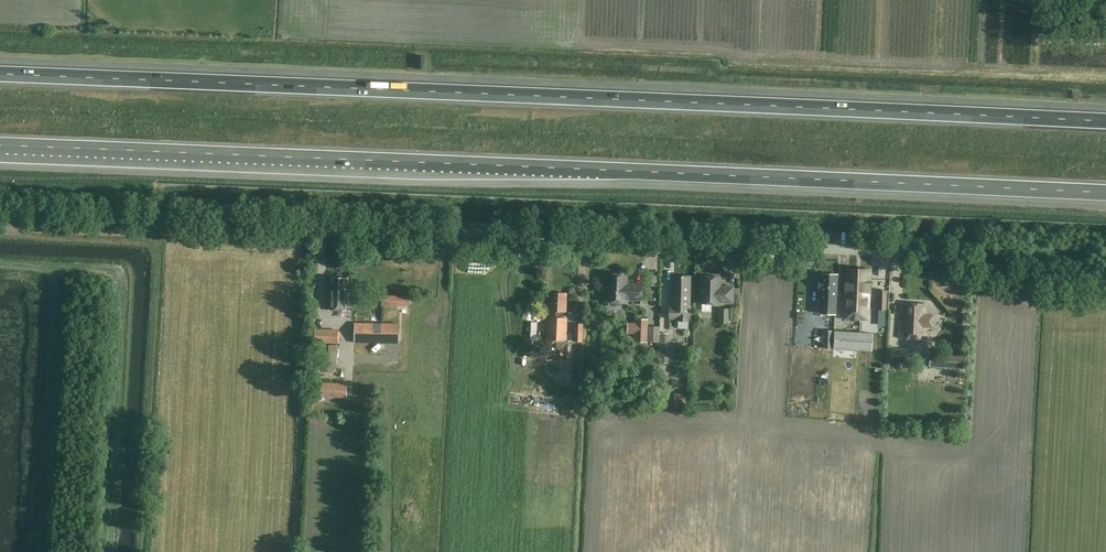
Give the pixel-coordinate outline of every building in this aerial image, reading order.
[(589,95),(589,85),(567,86),(568,95),(589,95)] [(837,286),(837,279),(838,274),(821,274),(821,279),(818,279),(818,291),(820,291),(819,314),(836,315),(837,293),(845,294),(844,316),(869,317),(871,270),(846,269),(845,286),(837,286)] [(608,284),(607,302),(609,302),(609,304),(609,305),(611,306),(615,307),(616,306),(617,304),(617,302),(625,303),(625,300),(641,301),(642,286),(627,285),(627,275),(610,274),(610,284),(608,284)] [(670,319),(678,319),(678,328),(688,328),(689,319),(691,320),(692,305),(690,305),(690,285),(691,276),(673,276),(672,306),(670,306),(670,319)] [(701,276),(701,302),(733,303),(733,287),(720,287),(720,277),(701,276)] [(347,291),(347,280),(331,279),(331,291),(328,291),(327,311),(350,311),(350,291),(347,291)] [(878,291),(877,311),(886,311),(887,291),(878,291)] [(550,311),(556,312),(555,318),(548,318),(547,340),(566,342),(567,319),(564,318),(564,312),(566,312),(567,293),(551,293),(550,311)] [(409,306),(409,297),(382,296),(382,306),(409,306)] [(933,315),(928,315),(928,304),(908,303),(907,320),(900,320),(899,338),(927,339),(927,327),(933,328),(933,315)] [(728,308),(719,308),(718,323),(728,324),(728,308)] [(647,343),(648,321),(635,320),(635,325),(628,324),(628,334),(635,334),(634,342),(647,343)] [(399,322),(354,322),(354,342),(399,342),(399,322)] [(574,342),(582,342),(583,324),(574,324),(574,342)] [(660,326),(648,325),(648,341),(659,342),(660,326)] [(315,330),(315,343),(338,344),(339,331),(315,330)] [(815,330),(813,348),(872,352),(873,333),(815,330)] [(660,333),(659,363),(669,364),(670,334),(660,333)] [(321,372),(337,372),(338,345),(321,345),(321,372)] [(891,349),(890,362),(907,363),(908,350),(891,349)] [(929,366),(965,368),(965,356),(930,354),(929,366)] [(319,397),(345,398),(345,385),(319,384),(319,397)]
